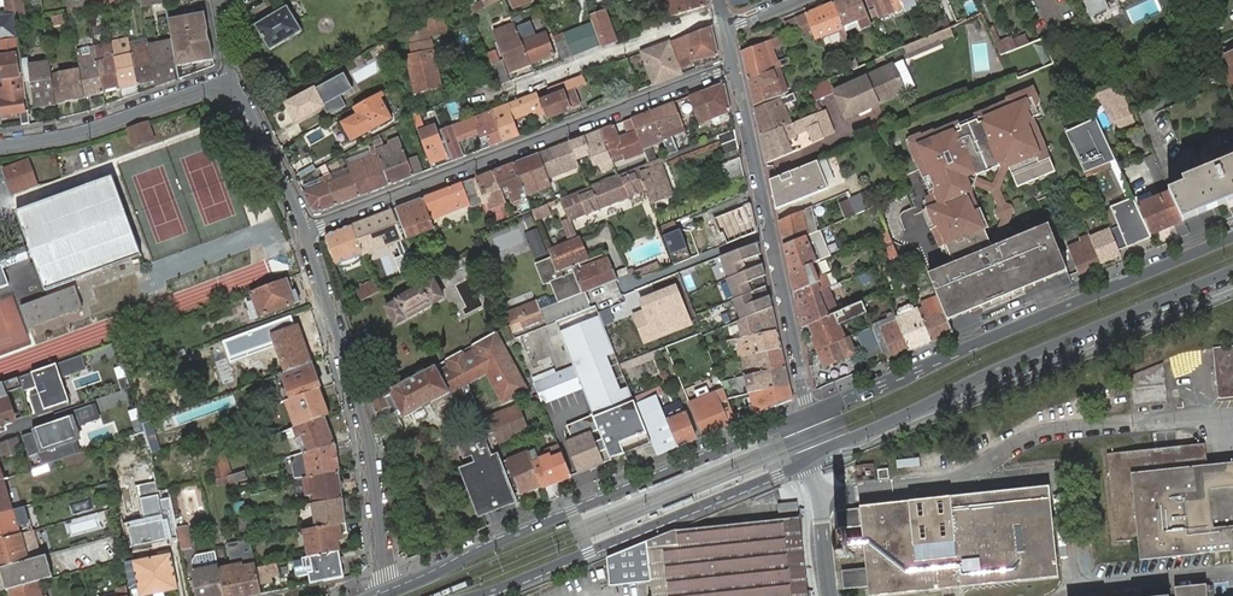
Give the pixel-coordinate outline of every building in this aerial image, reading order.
[(14,0),(5,0),(7,13),(15,12),(14,0)] [(15,12),(16,20),(26,18),(24,0),(14,0),(15,12)] [(70,13),(88,10),(88,7),(87,0),(80,0),(68,2),(70,13)] [(706,0),(668,0),(673,16),(708,6),(706,0)] [(834,1),(844,29),(849,27),(847,24),(857,20),(861,28),(872,24),(868,15),(862,0),(837,0),(834,1)] [(904,7),(903,5),(901,0),(866,0),(868,5),(873,3),(875,8),(879,17),(904,7)] [(1088,11),(1110,0),(1083,0),(1088,11)] [(303,12),(297,1),(256,26),(271,50),(303,31),(294,18),(303,12)] [(842,33),(846,32),(844,29),(834,1),(796,17),(802,32),(812,28),(816,38),(840,30),(842,33)] [(873,19),(879,17),(875,8),(870,10),(873,19)] [(605,10),(590,16),(593,24),(601,44),(602,47),(617,42),(605,10)] [(7,13),(0,14),(0,53),(4,79),(23,76),(16,20),(15,12),(7,13)] [(65,14),(57,16),(59,26),(67,25),(65,14)] [(187,17),(169,20),(173,40),(178,69),(196,66),(213,62),(209,41),(207,41),(206,32),(208,32),(204,14),(187,17)] [(414,55),(408,56),(416,92),(441,87),(433,50),(432,41),(430,35),(447,31),(444,15),(428,19),(430,28),(409,32),(412,45),(414,55)] [(946,29),(951,27),(947,18),(942,20),(946,29)] [(942,20),(914,32),(918,41),(946,29),(942,20)] [(523,42),(537,36),(531,21),(516,26),(517,31),(522,42),(523,42)] [(516,26),(515,24),(495,32),(510,72),(531,64),(523,42),(522,42),(517,31),(516,26)] [(573,55),(601,44),(593,24),(564,35),(566,40),(573,55)] [(719,55),(712,26),(688,35),(694,61),(719,55)] [(918,41),(904,47),(909,59),(942,45),(941,42),(954,36),(951,27),(946,29),(918,41)] [(523,42),(531,64),(555,55),(546,33),(533,38),(523,42)] [(555,39),(556,43),(566,40),(564,35),(555,39)] [(643,52),(655,84),(682,74),(680,69),(695,64),(694,61),(688,35),(643,52)] [(778,68),(785,65),(783,60),(778,62),(771,45),(784,41),(782,35),(742,52),(748,79),(773,69),(778,68)] [(1017,48),(1017,49),(1030,43),(1026,35),(1014,41),(1017,48)] [(996,44),(1001,55),(1017,48),(1014,41),(1012,37),(996,44)] [(113,46),(114,52),(121,89),(138,85),(132,47),(131,40),(130,39),(113,44),(113,46)] [(149,44),(156,81),(156,87),(179,78),(178,69),(173,40),(167,41),(168,45),(155,47),(154,44),(149,44)] [(556,43),(563,59),(573,55),(566,40),(556,43)] [(392,41),(386,43),(392,61),(398,59),(392,41)] [(149,43),(132,47),(138,85),(156,81),(149,44),(149,43)] [(392,61),(386,43),(379,46),(387,62),(392,61)] [(96,50),(97,56),(104,93),(121,89),(114,52),(113,46),(113,44),(96,48),(96,50)] [(78,51),(79,60),(97,56),(96,50),(96,48),(95,46),(78,51)] [(1229,80),(1232,78),(1232,51),(1226,54),(1223,48),(1215,51),(1223,66),(1229,80)] [(79,60),(81,67),(81,69),(86,97),(104,93),(97,56),(79,60)] [(625,79),(634,76),(628,58),(614,63),(618,72),(622,71),(625,79)] [(502,60),(492,64),(501,84),(508,81),(510,80),(502,60)] [(35,108),(56,105),(56,104),(52,74),(50,62),(29,65),(35,108)] [(894,97),(905,91),(893,65),(866,77),(834,92),(846,118),(879,104),(889,99),(894,97)] [(81,67),(66,71),(71,100),(86,97),(81,69),(81,67)] [(748,79),(754,106),(787,92),(785,86),(778,68),(773,69),(748,79)] [(66,71),(52,74),(56,104),(71,100),(66,71)] [(349,91),(341,75),(288,104),(297,120),(349,91)] [(583,75),(570,80),(562,83),(561,83),(549,88),(552,97),(541,101),(545,110),(548,118),(581,106),(575,89),(587,86),(585,84),(583,75)] [(26,98),(23,76),(4,79),(7,101),(1,102),(3,115),(21,113),(22,124),(30,123),(28,110),(25,110),(23,99),(26,98)] [(702,92),(690,96),(700,122),(712,117),(714,124),(716,125),(728,120),(729,118),(727,112),(731,110),(725,85),(723,84),(702,92)] [(1114,123),(1134,115),(1120,84),(1100,93),(1104,101),(1114,123)] [(944,269),(929,275),(938,296),(943,307),(949,321),(964,315),(994,303),(992,299),(1001,295),(1003,299),(1069,271),(1066,263),(1064,258),(1062,254),(1050,225),(1003,245),(1002,240),(995,238),(994,239),(990,241),(986,230),(990,229),(982,209),(979,210),(971,190),(972,187),(977,177),(973,168),(998,158),(1002,167),(1009,164),(1018,185),(1027,182),(1028,184),(1057,172),(1049,153),(1046,154),(1033,122),(1034,122),(1033,119),(1040,116),(1037,109),(1039,108),(1040,104),(1034,89),(1008,100),(1009,103),(982,114),(982,116),(984,119),(978,122),(977,118),(959,125),(961,129),(955,132),(954,128),(953,126),(934,133),(934,132),(922,137),(921,135),(910,140),(912,145),(909,146),(916,163),(917,162),(932,197),(927,199),(930,209),(923,212),(931,231),(934,230),(941,249),(944,247),(948,255),(951,254),(955,264),(952,265),(944,269)] [(538,92),(535,94),(540,106),(533,108),(536,114),(545,110),(541,101),(538,92)] [(381,93),(355,107),(359,115),(344,123),(353,139),(391,118),(380,98),(384,96),(381,93)] [(796,100),(793,93),(755,109),(760,136),(791,123),(789,120),(784,106),(796,100)] [(1100,93),(1087,98),(1091,106),(1104,101),(1100,93)] [(508,104),(492,110),(494,115),(504,142),(514,138),(519,136),(511,116),(533,108),(540,106),(535,94),(508,104)] [(674,102),(652,111),(663,138),(663,140),(664,141),(669,155),(678,151),(672,136),(685,131),(674,102)] [(487,137),(491,146),(504,142),(494,115),(492,110),(486,112),(463,121),(462,121),(452,125),(459,142),(479,134),(481,139),(487,137)] [(643,146),(645,152),(649,163),(656,160),(650,146),(664,141),(663,140),(663,138),(652,111),(632,118),(643,146)] [(422,113),(413,117),(431,163),(448,157),(441,136),(443,135),(453,161),(465,157),(459,142),(452,125),(438,131),(437,126),(426,130),(422,119),(424,118),(422,113)] [(825,113),(816,117),(823,134),(832,130),(825,113)] [(450,118),(452,125),(462,121),(459,114),(450,118)] [(760,136),(766,163),(796,151),(795,147),(792,140),(797,138),(795,133),(799,131),(809,128),(815,142),(825,138),(823,134),(818,122),(815,114),(791,123),(760,136)] [(1134,199),(1096,117),(1065,132),(1084,172),(1109,162),(1112,169),(1126,200),(1133,216),(1145,240),(1153,237),(1151,235),(1138,207),(1134,199)] [(614,125),(601,130),(614,164),(620,162),(645,152),(643,146),(632,118),(624,121),(629,135),(624,137),(619,139),(614,125)] [(148,122),(129,129),(134,146),(155,139),(148,122)] [(735,129),(718,135),(721,145),(737,139),(735,129)] [(601,130),(570,142),(575,156),(590,150),(596,165),(600,163),(602,171),(615,166),(614,164),(601,130)] [(382,143),(379,135),(372,139),(375,146),(382,143)] [(389,145),(377,150),(390,185),(423,172),(417,157),(408,160),(399,138),(388,142),(389,145)] [(570,142),(540,153),(542,160),(547,174),(549,178),(580,166),(575,156),(570,142)] [(377,150),(375,146),(370,148),(371,150),(374,156),(349,166),(349,167),(352,174),(361,196),(376,190),(390,185),(377,150)] [(347,160),(349,166),(374,156),(371,150),(347,160)] [(524,187),(527,195),(552,185),(549,178),(547,174),(542,160),(540,153),(514,163),(524,187)] [(722,164),(729,182),(745,175),(741,157),(722,164)] [(973,168),(977,177),(1002,167),(998,158),(973,168)] [(1169,190),(1171,193),(1184,221),(1232,201),(1232,158),(1183,179),(1185,184),(1169,190)] [(3,169),(13,194),(38,185),(29,159),(3,169)] [(649,163),(638,167),(648,191),(653,204),(672,196),(658,159),(656,160),(649,163)] [(819,160),(793,171),(770,180),(776,208),(777,210),(792,204),(789,197),(799,194),(801,200),(805,199),(830,190),(819,160)] [(620,162),(614,164),(615,166),(617,171),(623,169),(620,162)] [(514,163),(494,171),(504,195),(509,193),(512,202),(522,198),(519,189),(524,187),(514,163)] [(349,167),(330,175),(333,182),(352,174),(349,167)] [(618,175),(588,187),(570,195),(560,198),(569,219),(570,222),(571,222),(587,215),(601,210),(600,209),(637,194),(637,195),(648,191),(638,167),(618,175)] [(494,171),(476,178),(486,204),(504,197),(504,195),(494,171)] [(329,173),(324,176),(324,177),(336,205),(361,196),(352,174),(333,182),(330,175),(329,173)] [(113,175),(17,211),(29,245),(34,257),(46,290),(142,255),(113,175)] [(306,192),(304,192),(312,208),(319,212),(336,205),(324,177),(321,178),(323,184),(306,192)] [(304,185),(306,192),(323,184),(321,178),(304,185)] [(473,179),(423,198),(432,220),(471,204),(472,207),(482,203),(473,179)] [(1093,186),(1090,179),(1071,187),(1074,194),(1093,186)] [(1134,199),(1138,207),(1155,200),(1151,192),(1134,199)] [(1151,235),(1184,221),(1171,193),(1155,200),(1138,207),(1151,235)] [(789,197),(792,204),(801,200),(799,194),(789,197)] [(862,213),(867,211),(871,209),(864,194),(855,198),(862,213)] [(504,197),(486,204),(488,209),(507,202),(504,197)] [(423,198),(396,208),(408,239),(435,228),(432,220),(423,198)] [(850,200),(856,215),(862,213),(855,198),(850,200)] [(850,200),(841,204),(847,219),(856,215),(850,200)] [(1133,216),(1126,200),(1111,207),(1120,227),(1125,239),(1128,248),(1145,240),(1133,216)] [(532,210),(532,211),(536,220),(545,217),(551,214),(547,204),(541,207),(533,210),(532,210)] [(757,232),(751,204),(715,219),(722,237),(725,235),(728,244),(757,232)] [(870,217),(880,212),(877,206),(871,209),(867,211),(870,217)] [(779,221),(784,245),(805,236),(817,231),(812,208),(779,221)] [(352,225),(363,255),(365,259),(369,257),(367,253),(405,240),(393,209),(352,225)] [(501,222),(513,217),(511,213),(499,217),(501,222)] [(530,214),(523,217),(525,222),(532,219),(530,214)] [(686,217),(675,221),(679,230),(681,229),(690,226),(686,217)] [(570,241),(578,238),(571,222),(570,222),(569,219),(562,222),(570,241)] [(661,228),(674,265),(691,258),(681,229),(679,230),(675,221),(661,228)] [(352,225),(326,235),(337,265),(363,255),(352,225)] [(1120,227),(1111,230),(1116,242),(1125,239),(1120,227)] [(538,229),(528,233),(538,256),(548,252),(538,229)] [(1102,262),(1121,254),(1116,242),(1111,230),(1092,238),(1102,262)] [(528,233),(525,234),(535,258),(538,256),(528,233)] [(817,262),(821,261),(819,258),(815,260),(811,250),(815,248),(813,243),(809,245),(805,236),(784,245),(791,273),(817,262)] [(549,249),(552,257),(557,272),(589,260),(580,238),(578,238),(570,241),(549,249)] [(1080,272),(1102,262),(1092,238),(1075,245),(1078,250),(1072,253),(1080,272)] [(759,243),(720,257),(729,278),(749,269),(745,260),(761,253),(760,248),(759,243)] [(3,268),(34,257),(29,245),(0,256),(0,259),(3,268)] [(538,300),(507,313),(510,321),(514,320),(519,331),(527,328),(526,326),(545,319),(545,321),(590,303),(586,292),(617,280),(609,258),(582,269),(580,264),(558,273),(557,272),(552,257),(538,263),(546,284),(554,281),(559,294),(551,297),(546,297),(538,300)] [(9,284),(3,268),(0,259),(0,288),(9,284)] [(791,273),(797,301),(821,291),(828,288),(831,287),(826,274),(823,275),(817,262),(791,273)] [(647,276),(662,270),(658,263),(638,271),(637,268),(628,271),(629,275),(630,275),(635,278),(641,278),(647,276)] [(729,278),(727,280),(735,299),(751,292),(753,291),(749,282),(766,275),(763,264),(749,269),(729,278)] [(289,282),(288,278),(252,292),(253,295),(247,297),(252,310),(255,318),(300,302),(296,290),(293,292),(289,282)] [(358,290),(364,301),(380,292),(375,281),(367,285),(358,290)] [(387,307),(396,325),(445,298),(435,281),(416,291),(412,284),(396,292),(401,300),(387,307)] [(76,286),(21,306),(29,326),(83,307),(76,286)] [(677,286),(639,301),(642,309),(632,313),(644,343),(692,325),(677,286)] [(830,294),(828,288),(821,291),(797,301),(802,327),(809,324),(838,312),(832,297),(830,294)] [(457,290),(447,295),(455,312),(466,307),(457,290)] [(175,307),(191,308),(192,293),(176,292),(175,307)] [(735,299),(733,300),(742,321),(746,319),(773,307),(770,295),(756,302),(751,292),(735,299)] [(933,341),(954,333),(949,321),(943,307),(938,296),(930,299),(933,308),(927,310),(925,307),(919,310),(922,316),(933,341)] [(867,314),(862,302),(838,312),(809,324),(812,330),(815,338),(813,339),(818,350),(845,339),(839,325),(867,314)] [(635,400),(596,306),(556,322),(574,367),(583,389),(611,459),(652,443),(642,418),(637,405),(635,400)] [(778,330),(773,307),(746,319),(742,321),(739,322),(743,338),(745,338),(778,330)] [(911,350),(933,341),(922,316),(919,310),(918,309),(915,310),(914,307),(911,307),(900,311),(899,313),(901,316),(897,317),(898,319),(911,350)] [(273,335),(295,327),(291,316),(223,341),(231,362),(277,346),(273,335)] [(886,361),(911,350),(898,319),(883,326),(882,323),(877,324),(875,321),(871,322),(871,325),(873,328),(877,337),(886,361)] [(50,354),(110,340),(107,324),(46,338),(50,354)] [(280,374),(283,373),(312,363),(298,326),(295,327),(273,335),(277,346),(285,367),(278,369),(280,374)] [(861,344),(877,337),(873,328),(863,331),(857,334),(861,344)] [(782,348),(778,330),(745,338),(740,339),(727,342),(729,348),(736,347),(739,359),(749,356),(782,348)] [(400,385),(372,399),(378,422),(390,416),(401,410),(405,418),(417,411),(417,410),(438,399),(461,386),(487,372),(504,402),(527,389),(497,333),(473,346),(479,356),(468,362),(463,352),(446,361),(452,371),(442,377),(436,366),(400,385)] [(848,338),(845,339),(818,350),(825,367),(856,353),(850,337),(848,338)] [(1214,347),(1219,398),(1232,396),(1232,345),(1214,347)] [(786,367),(782,348),(749,356),(750,359),(745,361),(748,376),(786,367)] [(57,364),(18,378),(21,388),(23,393),(36,388),(45,411),(70,402),(62,378),(86,370),(81,356),(57,364)] [(174,378),(189,372),(183,356),(168,362),(174,378)] [(282,399),(285,401),(290,399),(319,389),(321,388),(316,374),(315,370),(312,363),(283,373),(288,388),(285,389),(281,391),(280,394),(282,399)] [(1136,405),(1167,402),(1163,365),(1133,377),(1136,405)] [(583,389),(574,367),(565,371),(534,383),(540,398),(543,405),(583,389)] [(790,385),(786,367),(748,376),(752,394),(754,393),(790,385)] [(391,368),(367,381),(372,399),(400,385),(391,368)] [(0,385),(0,426),(16,420),(11,408),(13,407),(8,393),(21,388),(18,378),(0,385)] [(501,501),(513,496),(512,491),(508,483),(493,444),(500,442),(495,432),(489,435),(468,383),(461,386),(482,437),(466,443),(463,446),(463,450),(464,452),(466,454),(470,454),(486,447),(490,458),(464,469),(482,513),(503,505),(501,501)] [(793,399),(790,385),(754,393),(752,394),(756,415),(762,412),(793,399)] [(695,391),(699,399),(711,394),(708,386),(695,391)] [(319,389),(290,399),(300,426),(326,417),(329,415),(319,389)] [(659,389),(649,394),(651,399),(658,396),(661,395),(659,389)] [(699,399),(690,402),(704,437),(737,423),(728,399),(724,389),(711,394),(699,399)] [(649,394),(635,400),(637,405),(645,402),(651,399),(649,394)] [(651,399),(645,402),(650,414),(664,409),(658,396),(651,399)] [(678,447),(697,439),(687,413),(682,401),(676,404),(664,409),(668,421),(678,447)] [(490,417),(500,442),(529,431),(519,405),(490,417)] [(658,455),(678,447),(668,421),(664,409),(650,414),(642,418),(652,443),(653,442),(658,455)] [(74,415),(33,429),(41,453),(82,439),(74,415)] [(300,426),(295,428),(298,438),(303,436),(309,451),(336,445),(326,417),(300,426)] [(566,443),(579,473),(590,469),(594,467),(603,463),(605,463),(592,432),(566,443)] [(17,437),(4,441),(9,456),(21,453),(17,437)] [(522,495),(543,487),(533,462),(529,452),(508,460),(501,442),(500,442),(493,444),(508,483),(516,480),(519,488),(522,495)] [(1208,465),(1205,443),(1136,450),(1108,453),(1117,541),(1138,539),(1141,559),(1232,550),(1232,533),(1224,534),(1224,527),(1214,528),(1210,488),(1232,486),(1232,462),(1208,465)] [(336,445),(309,451),(305,452),(291,457),(292,459),(294,463),(295,468),(295,473),(295,479),(305,477),(310,477),(311,476),(339,472),(336,445)] [(533,462),(543,487),(550,484),(572,476),(564,456),(559,446),(547,451),(538,454),(540,459),(533,462)] [(225,454),(215,457),(221,477),(231,474),(225,454)] [(871,463),(859,467),(863,479),(875,475),(871,463)] [(49,471),(47,465),(33,470),(35,476),(49,471)] [(890,478),(888,468),(878,470),(879,479),(890,478)] [(339,472),(311,476),(313,486),(314,494),(316,503),(343,498),(339,472)] [(246,473),(229,476),(231,488),(239,487),(239,481),(247,479),(246,473)] [(228,475),(222,477),(216,478),(217,485),(230,483),(228,475)] [(9,478),(3,480),(12,510),(18,508),(9,478)] [(12,510),(3,480),(0,481),(0,513),(12,510)] [(516,480),(508,483),(512,491),(519,488),(516,480)] [(157,482),(138,486),(146,519),(124,524),(130,549),(179,538),(177,528),(170,498),(161,500),(157,482)] [(110,484),(102,486),(103,493),(111,492),(110,484)] [(1060,578),(1050,486),(860,507),(866,563),(869,595),(890,595),(1060,578)] [(503,505),(515,500),(513,496),(501,501),(503,505)] [(318,527),(346,523),(343,498),(316,503),(313,503),(318,527)] [(798,501),(779,503),(780,512),(799,510),(798,501)] [(129,503),(118,505),(121,517),(132,515),(129,503)] [(242,505),(235,506),(236,514),(243,514),(242,505)] [(18,508),(12,510),(20,534),(21,534),(27,532),(19,508),(18,508)] [(838,529),(861,526),(859,508),(836,511),(838,529)] [(12,510),(0,513),(0,540),(20,534),(12,510)] [(248,516),(240,518),(244,537),(251,536),(248,516)] [(616,554),(619,581),(661,576),(663,595),(809,595),(800,517),(681,527),(616,554)] [(312,556),(339,551),(337,539),(336,535),(340,534),(347,532),(346,523),(318,527),(305,529),(310,556),(312,556)] [(187,526),(177,528),(179,538),(183,555),(193,553),(187,526)] [(21,534),(20,534),(0,540),(0,568),(1,568),(29,560),(33,559),(38,557),(40,557),(33,531),(27,532),(21,534)] [(345,577),(340,551),(339,551),(312,556),(310,556),(300,558),(303,576),(315,573),(317,583),(345,577)] [(127,563),(132,589),(133,589),(138,588),(140,595),(145,595),(178,589),(171,554),(162,555),(154,557),(127,563)] [(204,559),(206,569),(218,566),(216,554),(206,555),(204,559)] [(244,554),(230,557),(232,566),(242,564),(243,567),(247,566),(244,554)] [(29,560),(1,568),(7,591),(11,590),(38,582),(54,578),(47,555),(44,556),(40,557),(38,557),(33,559),(29,560)] [(278,574),(276,563),(257,566),(260,584),(271,582),(270,576),(278,574)] [(262,594),(256,566),(255,564),(250,565),(247,566),(243,567),(242,564),(232,566),(219,569),(225,595),(251,595),(262,594)] [(219,569),(218,566),(206,569),(194,572),(199,595),(225,595),(219,569)] [(866,569),(842,571),(844,589),(868,587),(866,569)] [(40,588),(38,582),(11,590),(12,595),(42,595),(40,588)] [(1207,584),(1175,588),(1176,595),(1208,595),(1207,584)] [(127,586),(118,588),(119,595),(129,595),(127,586)]
